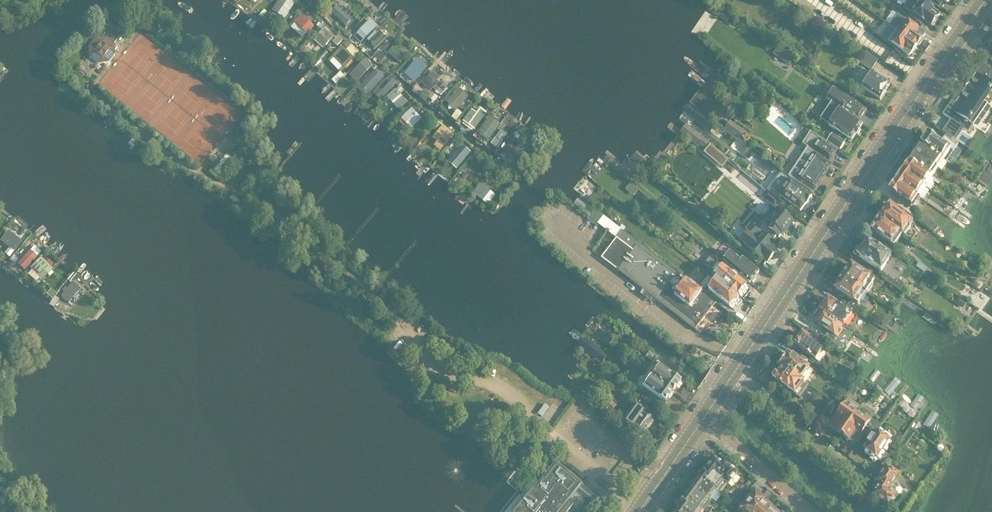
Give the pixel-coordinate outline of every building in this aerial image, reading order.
[(272,11),(284,19),(295,3),(291,0),(280,0),(272,11)] [(920,0),(909,0),(905,6),(905,8),(911,13),(907,18),(921,28),(925,22),(931,27),(932,26),(934,25),(937,22),(936,20),(940,15),(920,0)] [(337,8),(332,13),(347,26),(351,21),(337,8)] [(301,15),(294,23),(306,35),(314,27),(301,15)] [(109,22),(89,46),(90,58),(98,64),(109,63),(115,55),(114,43),(122,33),(122,32),(126,26),(117,18),(115,21),(113,19),(110,22),(109,22)] [(925,35),(910,24),(912,23),(906,18),(896,31),(917,46),(918,45),(920,45),(922,42),(922,40),(925,35)] [(361,44),(377,26),(370,20),(354,37),(361,44)] [(323,29),(313,40),(322,48),(332,37),(323,29)] [(917,46),(896,31),(887,44),(893,49),(894,47),(909,57),(912,53),(914,52),(917,49),(916,47),(917,46)] [(339,45),(345,39),(340,35),(335,42),(339,45)] [(779,46),(774,53),(790,64),(795,57),(779,46)] [(393,47),(388,54),(400,64),(405,57),(393,47)] [(342,48),(333,57),(345,68),(354,59),(342,48)] [(859,62),(872,71),(879,59),(866,51),(859,62)] [(379,52),(375,57),(381,62),(385,57),(379,52)] [(350,74),(358,82),(374,64),(367,57),(350,74)] [(415,78),(424,67),(416,60),(410,67),(413,70),(410,74),(415,78)] [(966,131),(971,124),(972,125),(986,103),(982,101),(989,91),(990,91),(991,90),(990,89),(991,86),(991,85),(991,84),(991,71),(979,62),(972,72),(977,75),(957,104),(952,100),(943,114),(950,120),(943,130),(956,139),(963,129),(966,131)] [(366,96),(384,77),(376,70),(358,89),(366,96)] [(430,71),(421,83),(429,90),(439,79),(430,71)] [(870,72),(859,87),(880,100),(885,93),(890,85),(881,79),(882,78),(879,76),(878,77),(870,72)] [(389,76),(373,94),(380,101),(396,83),(389,76)] [(440,82),(433,89),(441,96),(448,89),(440,82)] [(459,89),(446,102),(455,111),(468,98),(459,89)] [(851,141),(863,124),(859,122),(867,111),(834,89),(834,90),(827,100),(827,99),(826,100),(831,103),(831,104),(832,104),(821,120),(820,120),(828,125),(835,130),(827,142),(839,151),(848,139),(851,141)] [(406,104),(395,91),(386,98),(398,111),(406,104)] [(475,130),(487,114),(480,108),(476,113),(472,110),(463,121),(475,130)] [(411,109),(401,119),(411,130),(421,120),(411,109)] [(490,118),(478,134),(488,141),(500,125),(490,118)] [(731,120),(725,128),(741,139),(747,130),(731,120)] [(710,144),(686,125),(680,132),(697,146),(699,145),(705,150),(710,144)] [(443,126),(432,139),(437,142),(434,146),(441,151),(454,135),(443,126)] [(501,131),(491,145),(497,149),(507,136),(501,131)] [(923,141),(921,145),(943,160),(946,162),(956,147),(944,139),(941,143),(928,135),(927,135),(926,134),(922,140),(923,141)] [(513,138),(504,149),(511,154),(520,143),(513,138)] [(814,156),(814,157),(811,156),(809,157),(807,159),(807,162),(809,164),(798,181),(813,192),(831,165),(828,163),(835,153),(834,153),(835,152),(823,144),(815,139),(811,146),(811,149),(812,151),(817,154),(815,157),(814,156)] [(921,145),(919,148),(918,149),(917,149),(916,149),(916,150),(916,151),(915,151),(915,152),(915,153),(937,169),(943,160),(921,145)] [(462,146),(449,161),(458,168),(470,153),(462,146)] [(720,152),(715,158),(724,166),(729,160),(720,152)] [(912,157),(912,158),(909,162),(931,177),(937,169),(915,153),(915,154),(914,154),(913,154),(913,155),(912,155),(912,156),(912,157)] [(909,162),(907,166),(906,166),(905,166),(905,167),(904,168),(903,168),(903,169),(903,170),(903,171),(903,172),(925,187),(931,177),(909,162)] [(898,176),(898,177),(898,178),(896,182),(918,197),(925,187),(903,172),(902,172),(901,173),(900,173),(899,174),(899,175),(899,176),(898,176)] [(792,182),(781,197),(800,211),(811,196),(792,182)] [(896,182),(893,186),(892,186),(891,187),(890,188),(890,189),(889,190),(889,191),(889,192),(911,207),(918,197),(896,182)] [(481,184),(473,193),(487,204),(494,194),(481,184)] [(630,184),(626,189),(631,194),(635,189),(630,184)] [(790,229),(794,224),(775,208),(779,202),(768,192),(763,198),(772,205),(769,210),(767,209),(766,209),(761,215),(761,216),(762,217),(759,221),(754,217),(745,230),(748,233),(741,242),(767,263),(776,252),(771,248),(782,234),(784,235),(785,234),(787,236),(792,230),(790,229)] [(875,214),(902,235),(905,237),(911,228),(910,228),(913,223),(884,201),(875,214)] [(587,220),(587,221),(596,228),(599,225),(604,218),(594,211),(589,218),(587,220)] [(902,235),(875,214),(869,222),(872,225),(869,229),(894,247),(902,235)] [(920,222),(935,232),(938,228),(924,217),(920,222)] [(633,251),(618,271),(695,331),(696,330),(716,303),(613,224),(607,232),(633,251)] [(18,239),(6,231),(0,239),(0,245),(2,242),(12,249),(18,239)] [(880,271),(884,274),(898,283),(908,268),(867,241),(867,242),(865,242),(863,245),(863,247),(857,256),(880,271)] [(24,271),(37,257),(30,251),(18,265),(24,271)] [(744,259),(741,262),(730,253),(724,261),(750,283),(750,282),(753,283),(755,280),(754,278),(759,272),(744,259)] [(734,275),(732,275),(710,257),(705,263),(708,264),(707,266),(703,263),(703,264),(714,273),(712,276),(714,277),(738,297),(739,296),(740,296),(741,295),(743,295),(744,294),(744,293),(745,291),(746,290),(746,289),(746,288),(746,287),(737,279),(737,277),(734,275)] [(53,270),(41,258),(30,269),(42,281),(53,270)] [(11,259),(7,264),(12,268),(16,263),(11,259)] [(846,268),(841,276),(863,291),(867,283),(871,286),(874,280),(852,266),(850,266),(849,268),(848,268),(847,267),(847,268),(846,268)] [(858,298),(863,291),(841,276),(835,284),(835,285),(836,286),(835,288),(835,290),(852,302),(850,305),(855,309),(861,300),(858,298)] [(738,297),(714,277),(709,284),(711,286),(709,290),(730,307),(733,303),(735,304),(736,303),(738,300),(739,300),(739,299),(739,298),(738,298),(738,297)] [(69,304),(81,290),(73,283),(67,289),(65,288),(62,291),(64,293),(61,297),(69,304)] [(858,311),(855,309),(850,305),(846,310),(828,298),(827,299),(824,303),(822,303),(819,308),(820,309),(844,325),(852,314),(855,316),(858,311)] [(846,327),(844,325),(820,309),(819,310),(812,321),(823,328),(824,329),(827,332),(829,332),(841,339),(846,332),(844,331),(846,327)] [(803,334),(794,345),(794,346),(815,361),(824,349),(803,334)] [(584,348),(597,357),(601,350),(588,342),(584,348)] [(780,362),(780,365),(801,380),(809,369),(805,366),(808,362),(796,353),(794,357),(788,354),(786,358),(782,359),(780,362)] [(667,373),(671,367),(657,357),(653,363),(658,366),(651,376),(674,393),(681,383),(667,373)] [(777,383),(775,386),(781,390),(783,388),(794,395),(804,382),(801,380),(780,365),(783,367),(777,375),(776,375),(773,379),(773,380),(777,383)] [(674,393),(651,376),(642,387),(640,391),(655,402),(654,403),(662,408),(665,404),(666,404),(674,393)] [(607,399),(602,406),(611,413),(617,406),(607,399)] [(830,427),(843,436),(860,410),(860,409),(861,408),(848,399),(830,427)] [(654,421),(644,414),(646,411),(637,405),(631,413),(628,411),(626,414),(629,416),(624,423),(634,430),(632,433),(632,435),(637,439),(640,439),(642,436),(643,436),(654,421)] [(875,431),(881,422),(874,417),(871,421),(869,420),(872,416),(868,413),(868,412),(866,411),(865,411),(861,408),(860,410),(843,436),(842,438),(847,441),(848,440),(850,441),(855,432),(861,435),(869,440),(875,431)] [(885,449),(890,441),(877,431),(876,433),(875,431),(869,440),(867,444),(868,445),(864,450),(871,455),(871,457),(874,460),(876,459),(877,459),(883,464),(891,453),(885,449)] [(711,462),(707,469),(724,482),(729,485),(732,481),(734,482),(738,477),(736,475),(738,473),(723,462),(721,464),(715,460),(713,464),(711,462)] [(575,509),(577,508),(572,504),(569,502),(575,494),(582,485),(556,464),(536,489),(534,487),(514,511),(573,511),(575,509)] [(877,483),(881,485),(888,490),(899,475),(887,467),(877,483)] [(703,471),(698,477),(717,491),(724,482),(707,469),(704,472),(703,471)] [(695,485),(692,488),(710,501),(717,491),(698,477),(693,484),(695,485)] [(888,490),(881,485),(873,496),(888,507),(896,496),(888,490)] [(689,490),(684,497),(703,511),(710,501),(692,488),(690,491),(689,490)] [(739,492),(731,501),(735,504),(743,495),(739,492)] [(742,511),(754,511),(763,501),(763,502),(765,500),(763,499),(763,497),(759,494),(757,494),(755,492),(740,510),(742,511)] [(575,494),(569,502),(572,504),(577,508),(575,509),(578,511),(584,505),(584,504),(585,503),(584,502),(584,501),(583,500),(582,499),(575,494)] [(678,507),(685,511),(702,511),(703,511),(684,497),(679,503),(681,504),(678,507)] [(763,502),(763,501),(754,511),(769,511),(772,509),(763,502)]
